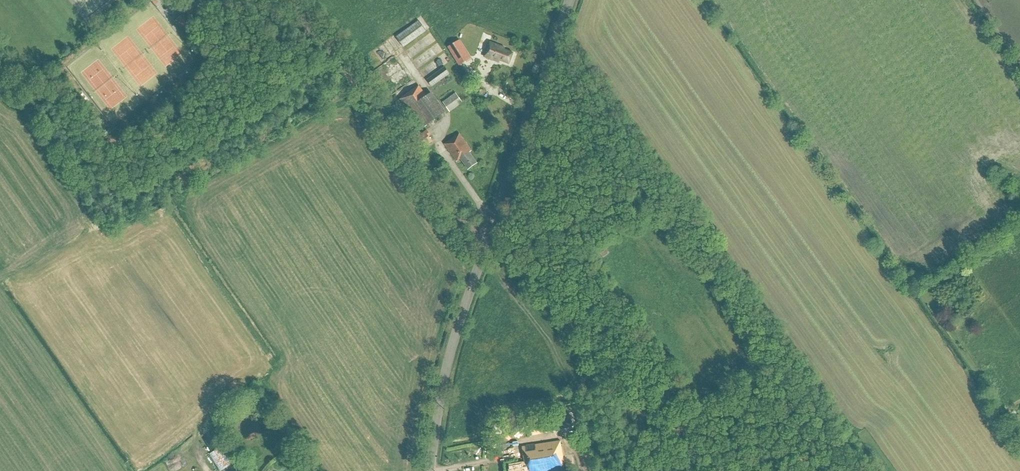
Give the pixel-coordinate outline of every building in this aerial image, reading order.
[(190,18),(202,8),(197,2),(185,12),(190,18)] [(192,24),(183,13),(176,19),(185,30),(192,24)] [(404,47),(423,32),(425,31),(417,20),(396,36),(404,47)] [(438,56),(449,50),(445,41),(433,46),(438,56)] [(510,64),(514,53),(504,50),(505,48),(490,42),(484,57),(500,62),(500,60),(510,64)] [(455,44),(450,47),(455,55),(461,52),(455,44)] [(410,64),(400,68),(403,75),(412,72),(410,64)] [(432,86),(450,73),(445,67),(427,80),(432,86)] [(477,81),(481,75),(474,69),(469,74),(477,81)] [(431,92),(426,96),(419,86),(400,99),(421,129),(446,112),(431,92)] [(450,111),(463,102),(456,93),(443,102),(450,111)] [(431,139),(435,136),(429,128),(418,137),(426,146),(433,141),(431,139)] [(468,169),(477,163),(470,152),(472,151),(460,134),(445,144),(457,161),(461,159),(468,169)] [(201,425),(207,437),(214,433),(208,421),(201,425)] [(565,470),(561,441),(522,446),(524,462),(509,464),(510,470),(557,470),(565,470)] [(232,464),(221,446),(209,454),(219,470),(220,470),(232,464)]
